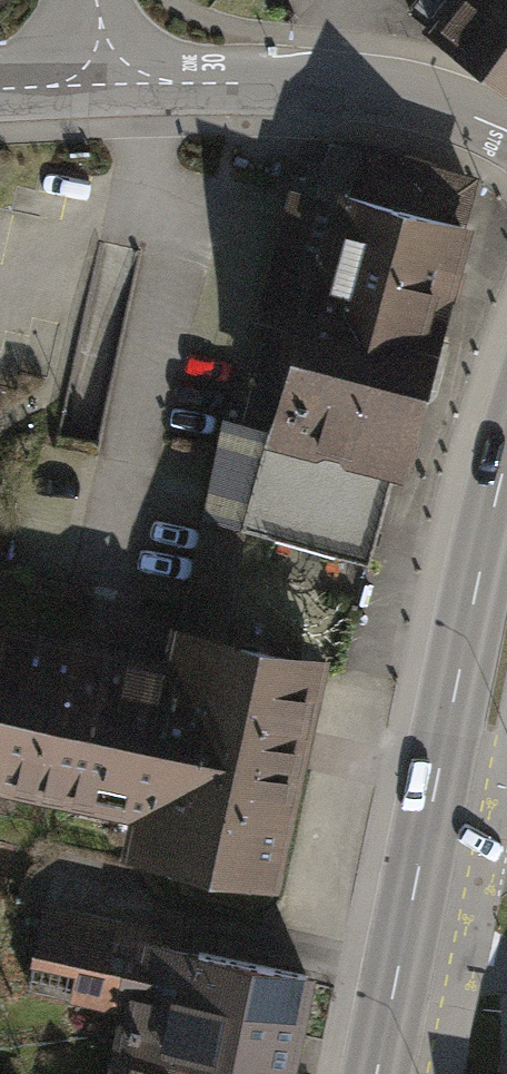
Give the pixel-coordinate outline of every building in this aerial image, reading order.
[(434,16),(506,65),(506,0),(446,0),(434,16)] [(328,180),(238,507),(392,549),(481,222),(328,180)] [(0,685),(0,776),(163,818),(154,855),(273,885),(330,666),(184,628),(176,661),(17,620),(0,685)] [(155,1073),(285,1073),(312,967),(48,902),(27,988),(168,1023),(155,1073)]
